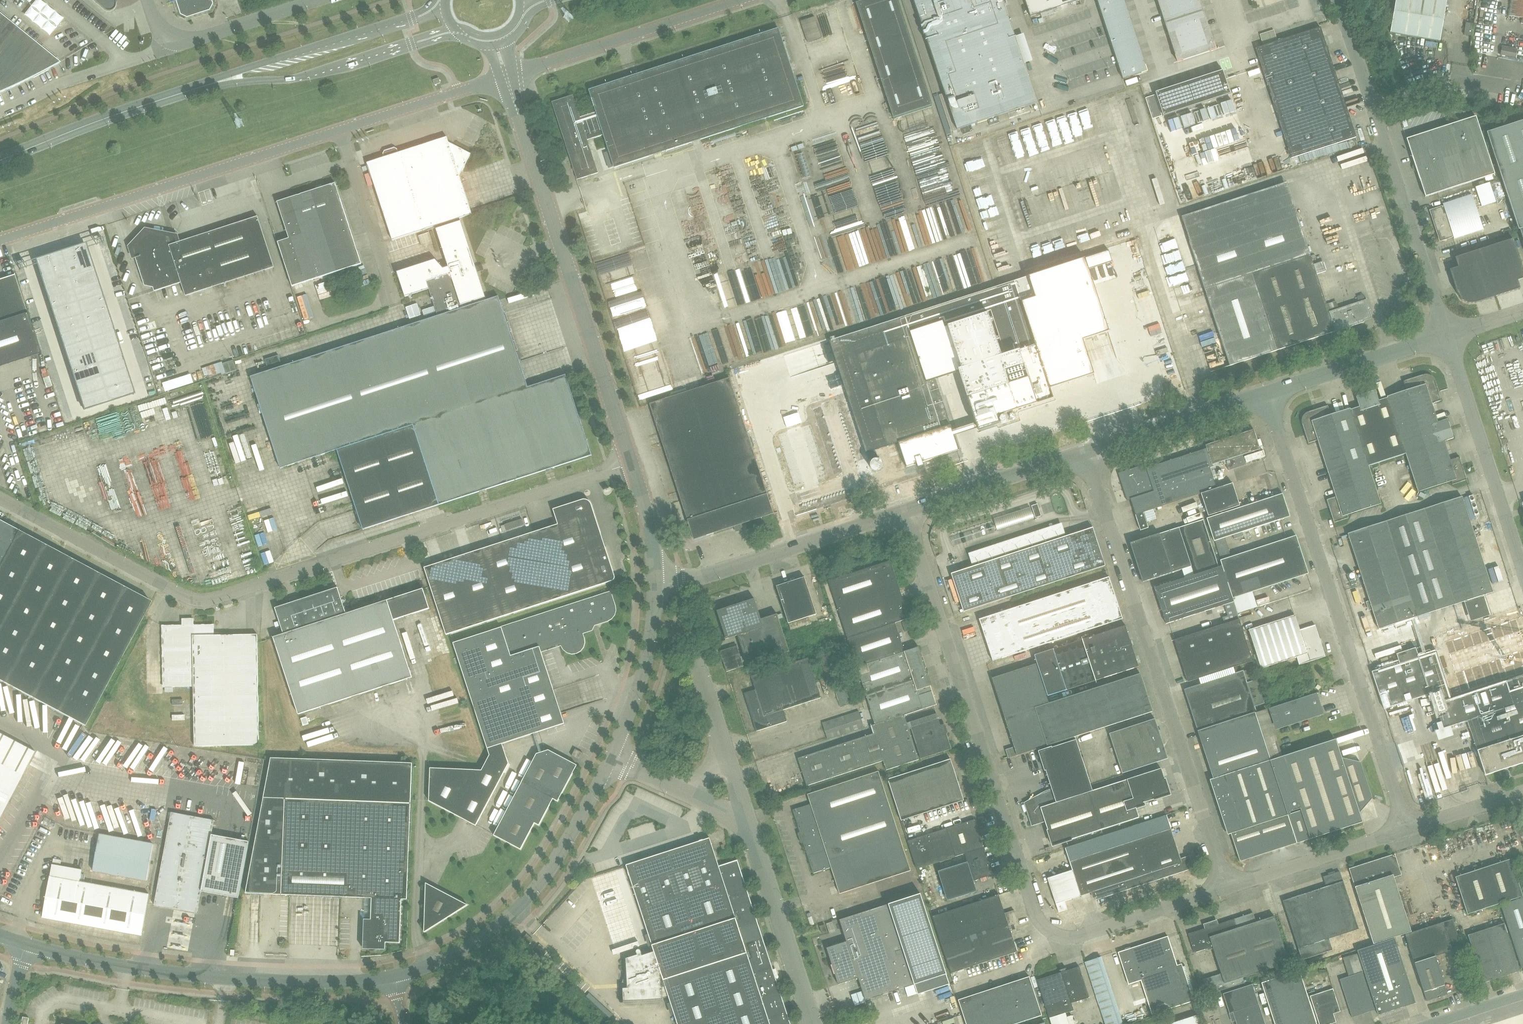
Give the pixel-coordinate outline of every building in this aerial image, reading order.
[(67,20),(44,0),(40,0),(27,14),(52,36),(67,20)] [(103,9),(105,10),(107,11),(109,11),(111,10),(113,9),(114,7),(115,5),(115,3),(115,0),(94,0),(103,9)] [(181,14),(182,15),(181,17),(185,18),(186,17),(187,17),(210,10),(214,3),(212,0),(170,0),(171,3),(176,1),(181,14)] [(932,105),(933,105),(899,0),(864,0),(856,3),(893,117),(932,105)] [(957,130),(1037,103),(1003,0),(914,0),(957,130)] [(1078,0),(1025,0),(1030,16),(1078,0)] [(1122,76),(1146,68),(1124,0),(1097,0),(1122,76)] [(1159,4),(1162,14),(1165,23),(1168,32),(1171,42),(1177,61),(1196,55),(1216,49),(1215,48),(1209,29),(1206,20),(1203,11),(1200,1),(1200,0),(1157,0),(1159,4)] [(1389,33),(1438,41),(1444,1),(1438,0),(1394,0),(1389,33)] [(1507,16),(1522,18),(1522,0),(1510,0),(1507,16)] [(0,93),(10,88),(20,83),(30,79),(40,74),(49,68),(59,63),(0,14),(0,93)] [(1466,22),(1465,24),(1464,34),(1472,35),(1474,23),(1466,22)] [(1320,27),(1312,30),(1256,48),(1262,66),(1291,158),(1356,137),(1320,27)] [(778,29),(627,77),(589,90),(596,112),(580,117),(573,95),(568,97),(552,102),(569,154),(577,179),(598,172),(588,140),(603,135),(614,167),(803,105),(778,29)] [(1503,47),(1502,56),(1516,58),(1518,49),(1503,47)] [(1223,71),(1156,92),(1163,114),(1163,115),(1166,114),(1230,94),(1225,78),(1223,71)] [(1163,114),(1156,92),(1144,96),(1151,118),(1163,114)] [(10,107),(6,99),(0,101),(0,108),(1,111),(10,107)] [(1406,139),(1412,156),(1419,179),(1425,197),(1438,192),(1485,177),(1486,180),(1495,177),(1494,174),(1495,174),(1476,116),(1406,139)] [(1486,132),(1511,207),(1518,228),(1518,230),(1519,230),(1522,228),(1522,120),(1486,132)] [(458,172),(462,171),(470,153),(454,145),(449,146),(446,137),(398,153),(397,149),(395,147),(384,151),(383,153),(384,157),(367,163),(369,168),(372,179),(392,240),(423,229),(431,227),(435,226),(448,267),(443,268),(435,260),(397,272),(405,296),(429,289),(435,306),(438,316),(486,300),(475,266),(459,218),(471,214),(470,210),(458,172)] [(361,263),(357,250),(335,183),(277,202),(289,238),(278,242),(293,286),(325,275),(357,265),(361,263)] [(989,210),(987,199),(996,196),(994,185),(978,189),(989,236),(997,234),(995,223),(999,223),(995,208),(989,210)] [(483,187),(469,192),(472,200),(486,195),(483,187)] [(1442,240),(1453,236),(1454,238),(1483,229),(1472,195),(1443,204),(1443,206),(1430,210),(1435,227),(1437,226),(1442,240)] [(1328,312),(1316,274),(1326,271),(1323,261),(1313,264),(1294,207),(1189,241),(1230,365),(1335,331),(1364,322),(1364,321),(1372,318),(1369,310),(1370,310),(1367,299),(1365,300),(1363,294),(1357,296),(1359,302),(1328,312)] [(258,217),(248,220),(168,245),(165,236),(159,238),(159,239),(143,236),(133,247),(145,284),(153,287),(155,291),(175,284),(181,282),(186,295),(264,270),(274,267),(260,224),(258,217)] [(1188,298),(1204,292),(1196,269),(1188,272),(1174,232),(1164,235),(1167,244),(1155,248),(1163,271),(1167,269),(1172,282),(1167,284),(1175,304),(1178,303),(1181,313),(1192,309),(1188,298)] [(1061,238),(1053,240),(1057,252),(1065,250),(1061,238)] [(1479,249),(1495,296),(1520,288),(1517,280),(1518,280),(1522,278),(1522,270),(1513,239),(1479,249)] [(85,243),(72,247),(81,273),(94,269),(85,243)] [(72,247),(60,251),(68,277),(81,273),(72,247)] [(1459,256),(1454,258),(1456,262),(1457,267),(1449,270),(1457,293),(1461,300),(1468,303),(1475,303),(1495,296),(1479,249),(1459,256)] [(905,316),(830,341),(866,453),(869,461),(878,457),(875,450),(894,444),(895,443),(902,467),(958,449),(935,379),(959,372),(961,376),(976,422),(978,428),(998,421),(996,416),(1051,398),(1048,387),(1091,373),(1080,339),(1106,330),(1086,268),(1110,261),(1106,250),(1027,277),(1014,281),(924,310),(905,316)] [(60,251),(48,255),(56,281),(68,277),(60,251)] [(48,255),(35,259),(44,286),(56,281),(48,255)] [(81,273),(68,277),(73,290),(98,282),(94,269),(81,273)] [(0,279),(0,366),(40,353),(14,274),(0,279)] [(56,281),(44,286),(48,298),(73,290),(68,277),(56,281)] [(98,282),(73,290),(77,302),(102,294),(98,282)] [(73,290),(48,298),(52,310),(77,302),(73,290)] [(102,294),(77,302),(81,315),(106,306),(102,294)] [(591,455),(565,375),(528,388),(519,361),(513,342),(504,314),(499,300),(498,297),(486,300),(438,316),(430,319),(411,325),(282,366),(279,355),(265,359),(269,371),(251,377),(266,424),(281,468),(335,450),(337,450),(356,509),(363,529),(442,503),(478,492),(486,489),(545,470),(553,467),(589,456),(591,455)] [(77,302),(52,310),(56,323),(81,315),(77,302)] [(411,317),(423,314),(420,302),(408,305),(411,317)] [(106,306),(81,315),(85,327),(110,319),(106,306)] [(232,311),(226,312),(228,323),(234,321),(232,311)] [(81,315),(56,323),(60,335),(85,327),(81,315)] [(110,319),(85,327),(89,339),(114,331),(110,319)] [(1200,329),(1208,328),(1206,319),(1198,320),(1200,329)] [(144,329),(148,344),(158,341),(154,326),(144,329)] [(85,327),(60,335),(64,347),(89,339),(85,327)] [(114,331),(89,339),(93,352),(118,343),(114,331)] [(89,339),(64,347),(68,360),(93,352),(89,339)] [(118,343),(93,352),(97,364),(122,356),(118,343)] [(1307,343),(1298,346),(1300,353),(1309,350),(1307,343)] [(93,352),(68,360),(72,372),(97,364),(93,352)] [(122,356),(97,364),(101,376),(126,368),(122,356)] [(97,364),(72,372),(76,384),(101,376),(97,364)] [(209,371),(211,378),(223,375),(220,367),(209,371)] [(126,368),(101,376),(105,389),(130,380),(126,368)] [(46,376),(49,387),(55,385),(52,374),(46,376)] [(1381,504),(1370,472),(1368,466),(1406,454),(1418,492),(1451,481),(1452,484),(1467,480),(1459,457),(1450,460),(1444,441),(1453,438),(1447,419),(1438,422),(1432,403),(1441,400),(1434,380),(1433,378),(1431,376),(1430,375),(1429,375),(1428,374),(1426,374),(1425,374),(1422,375),(1403,381),(1406,390),(1387,397),(1378,400),(1375,390),(1356,396),(1359,406),(1331,415),(1328,405),(1308,412),(1307,412),(1305,413),(1304,414),(1303,416),(1302,417),(1302,418),(1301,420),(1301,421),(1302,423),(1302,424),(1308,443),(1318,440),(1336,497),(1326,500),(1334,523),(1348,518),(1347,514),(1381,504)] [(101,376),(76,384),(80,397),(105,389),(101,376)] [(694,539),(708,535),(774,513),(729,378),(650,404),(661,437),(672,434),(675,442),(664,446),(678,491),(689,488),(692,496),(681,500),(694,539)] [(130,380),(105,389),(109,402),(134,393),(130,380)] [(187,402),(201,398),(198,388),(184,392),(187,402)] [(105,389),(80,397),(84,410),(109,402),(105,389)] [(30,437),(53,431),(51,424),(28,431),(30,437)] [(1239,506),(1232,483),(1216,488),(1210,469),(1226,464),(1228,470),(1246,465),(1243,455),(1260,449),(1256,437),(1254,429),(1205,445),(1206,449),(1147,467),(1146,464),(1118,473),(1127,501),(1131,499),(1139,526),(1137,526),(1139,531),(1149,528),(1144,512),(1201,494),(1208,516),(1239,506)] [(1263,451),(1244,457),(1246,462),(1265,456),(1263,451)] [(1274,496),(1206,518),(1214,541),(1233,535),(1234,539),(1244,536),(1243,533),(1242,532),(1261,526),(1281,519),(1289,517),(1290,516),(1285,502),(1282,493),(1274,496)] [(1455,604),(1483,595),(1493,592),(1470,521),(1462,497),(1386,521),(1348,534),(1364,583),(1370,604),(1378,629),(1417,616),(1455,604)] [(615,576),(605,548),(605,547),(604,546),(603,546),(602,546),(601,546),(599,546),(596,537),(597,537),(598,536),(598,535),(590,511),(591,511),(591,510),(591,509),(591,508),(591,507),(591,506),(591,505),(591,504),(590,503),(589,502),(589,501),(587,501),(587,500),(585,500),(584,500),(583,500),(582,500),(553,509),(558,524),(524,535),(472,552),(424,568),(430,586),(446,635),(450,633),(530,608),(600,585),(612,581),(613,580),(614,580),(614,579),(615,579),(615,578),(615,577),(615,576)] [(797,511),(803,509),(801,501),(789,505),(791,512),(797,511)] [(522,519),(517,521),(505,524),(507,530),(524,525),(522,519)] [(1130,543),(1143,582),(1152,579),(1191,566),(1194,575),(1218,567),(1203,519),(1151,536),(1130,543)] [(16,689),(84,726),(107,684),(129,642),(143,616),(150,601),(106,578),(57,552),(0,521),(0,681),(16,689)] [(1013,536),(1015,542),(1011,543),(1012,547),(1067,533),(1064,522),(1013,536)] [(951,573),(964,611),(1105,566),(1093,528),(951,573)] [(1232,598),(1308,574),(1296,536),(1287,539),(1231,557),(1229,550),(1218,553),(1220,560),(1222,566),(1233,602),(1232,598)] [(865,693),(876,724),(904,715),(934,706),(936,705),(931,686),(919,647),(916,648),(904,651),(898,632),(903,631),(900,621),(907,619),(909,618),(899,587),(890,561),(829,581),(839,612),(852,652),(865,693)] [(1166,623),(1169,622),(1233,602),(1222,566),(1218,567),(1194,575),(1155,588),(1166,623)] [(817,614),(806,582),(805,577),(776,586),(785,612),(788,623),(817,614)] [(979,619),(993,661),(1108,623),(1122,619),(1109,577),(1082,586),(1040,600),(997,614),(979,619)] [(348,613),(338,588),(297,601),(296,599),(293,600),(291,600),(292,603),(275,608),(284,633),(274,637),(298,714),(325,705),(371,691),(412,677),(393,620),(429,609),(423,589),(348,613)] [(610,592),(502,628),(501,627),(453,643),(457,655),(489,755),(481,770),(430,768),(429,801),(458,816),(476,825),(509,763),(502,744),(534,733),(564,723),(540,650),(562,644),(565,651),(572,653),(576,652),(582,649),(584,643),(583,638),(581,631),(590,628),(592,625),(607,620),(611,618),(614,615),(615,610),(614,606),(610,592)] [(726,639),(738,636),(747,665),(790,651),(777,614),(761,619),(755,599),(717,611),(726,639)] [(1299,665),(1325,656),(1315,625),(1300,630),(1298,624),(1295,615),(1249,630),(1261,669),(1297,657),(1299,665)] [(1446,640),(1461,687),(1522,666),(1522,642),(1515,617),(1446,640)] [(173,687),(194,686),(194,625),(193,619),(191,619),(186,619),(183,619),(183,626),(162,626),(163,655),(164,687),(165,687),(165,692),(173,692),(173,687)] [(1234,667),(1241,664),(1252,661),(1239,619),(1174,640),(1188,682),(1200,678),(1234,667)] [(257,635),(256,635),(246,635),(214,635),(214,625),(194,625),(194,686),(194,718),(195,746),(259,745),(258,642),(257,635)] [(1137,664),(1135,657),(1132,647),(1132,646),(1130,640),(1129,640),(1125,627),(1126,627),(1126,626),(1125,626),(1115,629),(1115,628),(1110,629),(1111,631),(1043,652),(1034,655),(1037,663),(1048,698),(1067,692),(1066,690),(1129,670),(1138,667),(1139,667),(1139,666),(1138,666),(1137,664)] [(720,651),(726,671),(743,666),(737,646),(720,651)] [(1384,709),(1438,691),(1441,701),(1445,714),(1439,716),(1443,728),(1449,726),(1468,720),(1485,775),(1522,762),(1522,674),(1452,698),(1436,651),(1418,656),(1415,647),(1396,654),(1399,663),(1372,672),(1384,709)] [(830,651),(819,655),(825,673),(836,669),(830,651)] [(755,690),(744,693),(756,731),(787,721),(783,710),(821,698),(808,658),(751,676),(755,690)] [(1000,675),(1011,709),(1048,698),(1037,663),(1000,675)] [(1234,667),(1200,678),(1202,684),(1236,673),(1234,667)] [(1198,731),(1255,712),(1257,712),(1255,706),(1264,703),(1257,679),(1247,682),(1243,670),(1236,673),(1202,684),(1184,689),(1198,731)] [(1152,712),(1140,674),(1131,677),(1069,697),(1067,692),(1048,698),(1011,709),(1003,712),(1017,755),(1020,754),(1076,736),(1145,714),(1152,712)] [(841,707),(853,703),(847,688),(835,692),(841,707)] [(1198,731),(1213,778),(1282,756),(1274,730),(1324,714),(1317,692),(1268,708),(1273,723),(1272,724),(1267,709),(1255,713),(1255,712),(1198,731)] [(693,693),(683,696),(685,704),(695,701),(693,693)] [(582,703),(570,707),(573,716),(585,711),(582,703)] [(859,711),(822,723),(827,738),(827,739),(864,727),(859,711)] [(940,726),(938,719),(936,713),(909,722),(921,759),(944,751),(951,749),(943,725),(940,726)] [(318,714),(305,717),(307,725),(320,722),(318,714)] [(919,759),(904,715),(876,724),(871,726),(873,734),(798,758),(807,786),(883,761),(886,770),(919,759)] [(1109,733),(1122,773),(1168,758),(1155,719),(1147,721),(1109,733)] [(34,751),(1,734),(0,733),(0,816),(34,751)] [(1283,756),(1282,756),(1213,778),(1213,779),(1231,834),(1240,861),(1362,822),(1359,813),(1372,798),(1360,762),(1341,757),(1335,739),(1283,756)] [(1042,761),(1043,763),(1052,789),(1045,791),(1024,802),(1031,826),(1045,821),(1052,845),(1102,829),(1090,791),(1092,791),(1076,740),(1039,752),(1042,759),(1042,761)] [(580,760),(583,753),(575,749),(572,756),(580,760)] [(558,801),(577,765),(548,750),(540,752),(536,753),(494,835),(520,849),(534,823),(539,825),(553,798),(558,801)] [(400,943),(402,899),(408,899),(411,799),(412,763),(271,758),(246,893),(340,897),(372,898),(371,919),(364,919),(363,948),(385,949),(386,942),(400,943)] [(950,759),(947,760),(888,779),(901,820),(964,800),(950,759)] [(1139,817),(1136,808),(1136,807),(1143,804),(1143,803),(1153,799),(1153,800),(1170,795),(1161,768),(1092,791),(1090,791),(1102,829),(1139,817)] [(813,873),(831,867),(840,893),(911,870),(879,771),(807,794),(811,804),(793,810),(813,873)] [(154,905),(197,913),(201,891),(238,898),(249,841),(212,834),(214,820),(171,812),(154,905)] [(917,869),(919,868),(964,853),(983,847),(974,819),(917,838),(911,819),(902,822),(908,841),(917,869)] [(1189,855),(1180,858),(1171,828),(1069,861),(1081,895),(1093,891),(1096,899),(1193,868),(1189,855)] [(153,843),(100,834),(93,871),(146,881),(153,843)] [(776,979),(773,970),(754,910),(751,902),(746,888),(744,882),(737,860),(719,866),(716,858),(710,838),(626,865),(626,866),(654,951),(642,955),(640,950),(639,949),(638,949),(637,949),(636,951),(636,952),(637,955),(626,958),(627,988),(623,988),(623,1001),(663,999),(662,987),(665,986),(677,1023),(791,1023),(776,979)] [(992,874),(983,847),(964,853),(965,854),(953,858),(955,864),(967,860),(967,862),(938,871),(947,900),(977,891),(975,886),(973,880),(992,874)] [(1411,932),(1411,931),(1394,877),(1401,875),(1395,854),(1349,868),(1351,876),(1373,944),(1411,932)] [(1467,914),(1495,905),(1522,896),(1511,859),(1455,877),(1467,914)] [(141,935),(142,934),(149,894),(84,882),(85,877),(81,876),(82,870),(52,864),(43,917),(141,935)] [(1359,929),(1343,881),(1343,880),(1340,871),(1323,876),(1326,886),(1313,891),(1328,939),(1359,929)] [(467,905),(437,889),(436,888),(426,883),(424,932),(467,905)] [(1286,911),(1298,948),(1302,960),(1332,950),(1328,939),(1313,891),(1283,900),(1286,911)] [(920,894),(888,904),(839,920),(846,941),(826,948),(838,984),(858,978),(865,1000),(914,984),(918,994),(949,984),(946,974),(920,894)] [(999,895),(932,916),(942,945),(1017,920),(1014,910),(1005,913),(999,895)] [(1506,922),(1521,968),(1522,968),(1522,897),(1501,905),(1506,922)] [(1245,983),(1243,977),(1289,962),(1274,916),(1256,922),(1253,913),(1235,918),(1188,933),(1194,952),(1212,947),(1221,973),(1203,979),(1208,995),(1245,983)] [(1462,947),(1457,934),(1452,919),(1426,928),(1435,956),(1462,947)] [(1017,951),(1011,933),(1021,930),(1017,920),(942,945),(951,973),(1017,951)] [(1483,983),(1511,974),(1519,971),(1504,923),(1467,935),(1483,983)] [(1447,994),(1435,956),(1426,928),(1405,934),(1426,999),(1426,1001),(1447,994)] [(528,945),(534,940),(530,937),(527,934),(522,939),(528,945)] [(1168,937),(1118,954),(1128,984),(1141,980),(1152,1014),(1196,1000),(1185,965),(1178,968),(1168,937)] [(1415,1003),(1406,975),(1394,938),(1357,950),(1378,1015),(1415,1003)] [(1352,1017),(1364,1013),(1376,1009),(1378,1015),(1357,950),(1356,950),(1356,951),(1350,954),(1356,974),(1339,979),(1349,1008),(1352,1017)] [(1060,970),(1061,972),(1037,980),(1049,1016),(1049,1018),(1074,1010),(1071,1003),(1089,997),(1079,966),(1068,970),(1068,967),(1060,970)] [(1299,971),(1261,983),(1275,1023),(1316,1023),(1299,971)] [(1029,976),(1007,984),(1020,1023),(1042,1015),(1029,976)] [(969,996),(975,1014),(994,1008),(999,1023),(1015,1023),(1020,1023),(1007,984),(969,996)] [(1252,984),(1224,993),(1232,1021),(1236,1020),(1237,1023),(1265,1023),(1252,984)] [(1319,1023),(1330,1023),(1336,1022),(1333,1014),(1340,1011),(1333,988),(1310,996),(1319,1023)] [(958,1000),(966,1023),(978,1023),(975,1014),(969,996),(958,1000)] [(975,1014),(978,1023),(999,1023),(994,1008),(975,1014)] [(1196,1015),(1169,1023),(1170,1023),(1199,1023),(1196,1015)]
